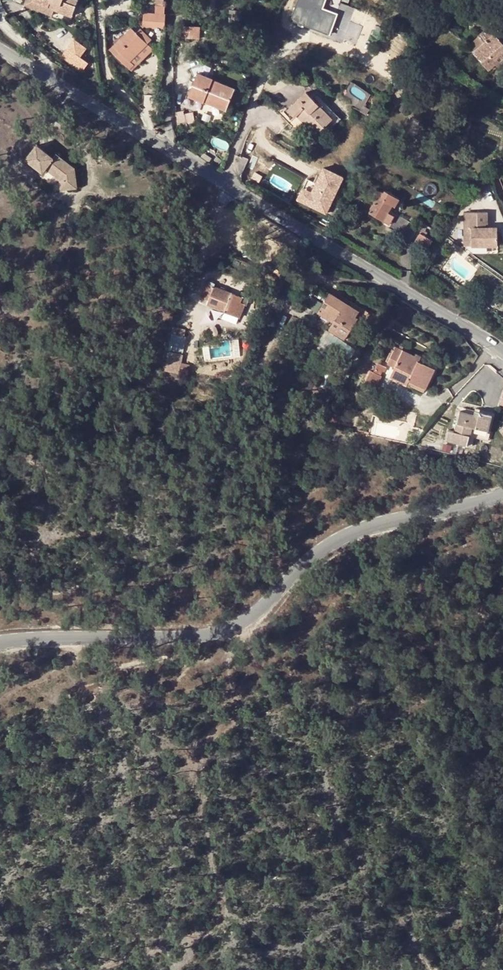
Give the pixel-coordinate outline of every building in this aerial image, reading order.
[(24,3),(52,14),(54,9),(32,1),(33,0),(26,0),(24,3)] [(32,1),(54,9),(71,16),(77,0),(33,0),(32,1)] [(291,20),(329,35),(337,15),(323,9),(326,0),(299,0),(291,20)] [(229,10),(228,21),(239,22),(240,11),(229,10)] [(164,28),(165,13),(144,12),(143,26),(164,28)] [(451,22),(439,15),(436,21),(447,28),(451,22)] [(498,66),(502,61),(502,42),(494,32),(498,29),(492,22),(478,35),(484,42),(475,50),(473,52),(489,69),(496,63),(498,66)] [(197,28),(180,26),(180,39),(196,41),(197,28)] [(129,62),(147,44),(141,38),(145,33),(140,28),(135,32),(131,28),(110,48),(129,68),(132,65),(129,62)] [(498,29),(494,32),(502,42),(502,35),(498,29)] [(468,43),(475,50),(484,42),(478,35),(468,43)] [(152,49),(147,44),(129,62),(132,65),(134,67),(152,49)] [(202,63),(196,58),(188,66),(195,72),(202,63)] [(205,96),(227,105),(234,88),(212,80),(213,78),(198,72),(188,96),(203,101),(205,96)] [(305,92),(287,110),(294,117),(297,115),(315,135),(332,119),(305,92)] [(205,96),(203,101),(225,110),(227,105),(205,96)] [(182,111),(166,105),(163,113),(179,119),(182,112),(182,111)] [(197,118),(182,112),(179,119),(194,125),(197,118)] [(432,133),(426,132),(424,142),(431,143),(432,133)] [(26,158),(43,172),(46,167),(50,170),(60,178),(61,178),(65,178),(67,188),(78,186),(76,171),(75,171),(70,167),(71,164),(56,153),(53,157),(37,145),(26,158)] [(329,210),(346,174),(326,165),(314,190),(309,202),(329,210)] [(300,198),(309,202),(314,190),(305,186),(300,198)] [(399,199),(384,190),(380,197),(377,196),(368,211),(388,224),(393,215),(388,212),(392,205),(394,207),(399,199)] [(497,247),(496,228),(486,228),(484,228),(484,225),(486,225),(486,213),(466,214),(466,229),(470,229),(470,248),(497,247)] [(432,240),(426,236),(421,233),(415,242),(426,249),(432,240)] [(207,283),(202,297),(209,300),(207,303),(218,308),(224,310),(240,317),(245,304),(240,302),(242,297),(207,283)] [(329,329),(345,340),(361,314),(329,294),(320,308),(329,314),(336,318),(333,323),(330,328),(329,329)] [(329,314),(320,308),(317,313),(333,323),(336,318),(329,314)] [(240,317),(224,310),(221,318),(237,325),(240,317)] [(168,354),(185,358),(191,335),(191,334),(188,334),(186,333),(173,330),(168,354)] [(420,361),(419,361),(413,358),(414,356),(396,347),(387,365),(394,368),(394,370),(411,378),(410,381),(426,389),(435,369),(420,361)] [(168,354),(163,374),(180,378),(185,358),(168,354)] [(378,363),(374,371),(380,375),(384,366),(378,363)] [(411,378),(394,370),(390,376),(407,385),(410,381),(411,378)] [(449,430),(446,440),(468,445),(472,427),(489,431),(492,415),(480,412),(479,415),(461,411),(456,432),(449,430)] [(472,427),(468,445),(473,446),(475,437),(486,440),(489,431),(472,427)]
